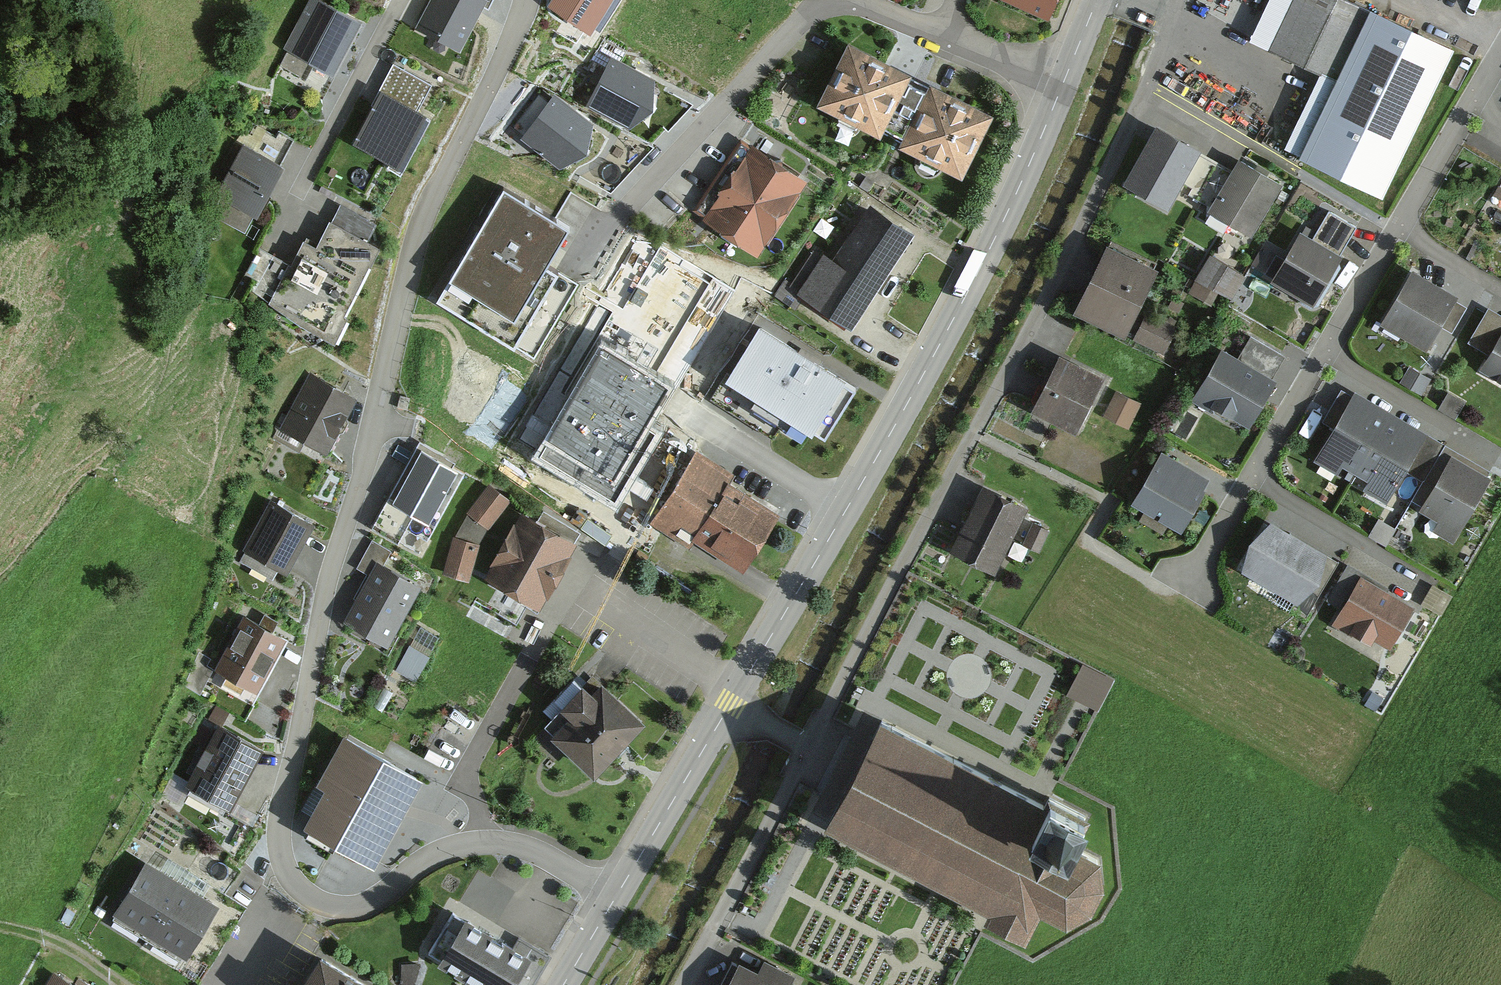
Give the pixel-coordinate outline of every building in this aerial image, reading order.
[(284,50),(333,76),(361,26),(313,0),(312,0),(284,50)] [(418,29),(460,53),(487,4),(479,0),(434,0),(418,29)] [(547,7),(590,35),(613,0),(552,0),(547,7)] [(997,2),(1047,22),(1055,0),(998,0),(997,2)] [(1344,0),(1301,0),(1276,52),(1332,79),(1293,158),(1382,201),(1454,53),(1344,0)] [(987,122),(845,52),(817,107),(959,177),(987,122)] [(652,86),(612,63),(590,110),(630,132),(651,117),(652,86)] [(381,94),(355,142),(399,167),(426,119),(381,94)] [(590,131),(554,101),(524,143),(560,173),(585,162),(590,131)] [(1197,153),(1159,133),(1129,188),(1167,209),(1197,153)] [(798,186),(746,151),(699,222),(750,256),(798,186)] [(280,172),(249,155),(223,200),(254,217),(280,172)] [(1278,187),(1240,166),(1211,218),(1250,239),(1278,187)] [(506,206),(444,307),(505,344),(567,243),(506,206)] [(311,237),(273,307),(330,338),(377,250),(367,244),(378,223),(348,207),(327,246),(311,237)] [(914,240),(870,211),(808,305),(852,334),(914,240)] [(1316,246),(1298,236),(1271,285),(1313,308),(1356,228),(1333,215),(1316,246)] [(1159,274),(1107,249),(1075,313),(1127,339),(1159,274)] [(1241,275),(1209,257),(1195,281),(1227,298),(1241,275)] [(1450,304),(1404,278),(1379,323),(1425,348),(1450,304)] [(1177,332),(1150,318),(1138,341),(1165,355),(1177,332)] [(1500,331),(1478,371),(1500,383),(1500,332),(1500,331)] [(853,392),(760,334),(731,380),(824,438),(853,392)] [(1286,358),(1249,339),(1237,363),(1222,355),(1199,401),(1250,428),(1286,358)] [(667,390),(599,351),(537,456),(616,502),(655,435),(644,429),(667,390)] [(1103,381),(1059,359),(1033,412),(1077,433),(1103,381)] [(347,402),(308,379),(273,437),(313,460),(347,402)] [(1353,471),(1387,412),(1355,394),(1321,454),(1353,471)] [(1144,409),(1121,398),(1111,420),(1134,431),(1144,409)] [(1385,489),(1419,430),(1387,412),(1353,471),(1385,489)] [(440,446),(399,524),(427,539),(469,461),(440,446)] [(730,477),(697,456),(654,524),(689,545),(693,539),(742,569),(774,517),(724,486),(730,477)] [(1492,482),(1450,460),(1422,512),(1464,534),(1492,482)] [(1162,463),(1139,506),(1184,530),(1208,487),(1162,463)] [(1021,510),(980,490),(947,558),(988,578),(1021,510)] [(505,505),(488,492),(469,516),(486,529),(505,505)] [(305,529),(268,508),(240,557),(277,579),(305,529)] [(573,550),(524,525),(489,592),(537,617),(573,550)] [(1326,560),(1269,526),(1241,574),(1297,608),(1326,560)] [(476,552),(453,543),(439,579),(463,588),(476,552)] [(387,566),(365,552),(350,576),(367,587),(339,632),(370,650),(406,592),(381,577),(387,566)] [(1414,610),(1358,578),(1332,624),(1387,656),(1414,610)] [(274,646),(241,628),(213,679),(246,697),(274,646)] [(588,683),(540,739),(589,781),(637,725),(588,683)] [(888,715),(830,820),(992,909),(989,914),(1031,937),(1047,908),(1072,922),(1095,908),(1109,882),(1107,856),(1080,842),(1096,812),(1052,788),(1045,800),(888,715)] [(330,777),(309,817),(374,851),(417,768),(345,731),(323,773),(330,777)] [(252,754),(217,735),(185,794),(219,813),(252,754)] [(152,925),(179,878),(146,860),(119,907),(152,925)] [(184,944),(211,897),(179,878),(152,925),(184,944)] [(451,919),(426,963),(464,984),(531,984),(547,958),(516,940),(509,953),(451,919)] [(315,963),(302,984),(352,984),(315,963)] [(726,971),(719,984),(780,984),(784,977),(758,964),(748,983),(726,971)]
